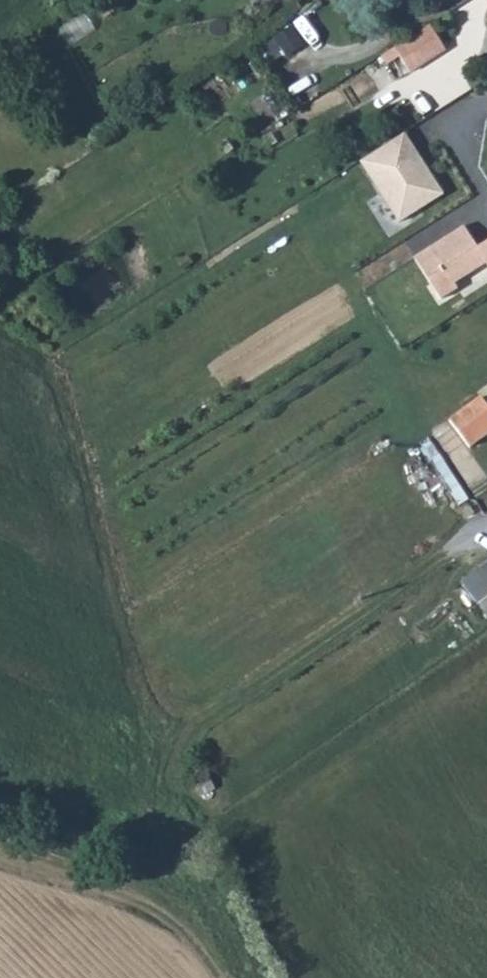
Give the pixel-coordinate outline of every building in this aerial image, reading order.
[(274,60),(304,42),(292,23),(263,41),(274,60)] [(392,47),(408,71),(444,49),(427,25),(392,47)] [(403,131),(359,159),(398,220),(443,192),(421,157),(416,160),(410,150),(414,147),(403,131)] [(468,221),(480,241),(486,237),(486,211),(486,209),(468,221)] [(413,259),(440,302),(462,288),(458,281),(485,263),(486,267),(486,238),(472,247),(460,229),(413,259)] [(448,418),(469,445),(486,432),(486,397),(484,400),(480,394),(448,418)] [(470,503),(464,507),(468,513),(474,509),(470,503)] [(486,592),(486,561),(472,571),(486,592)]
